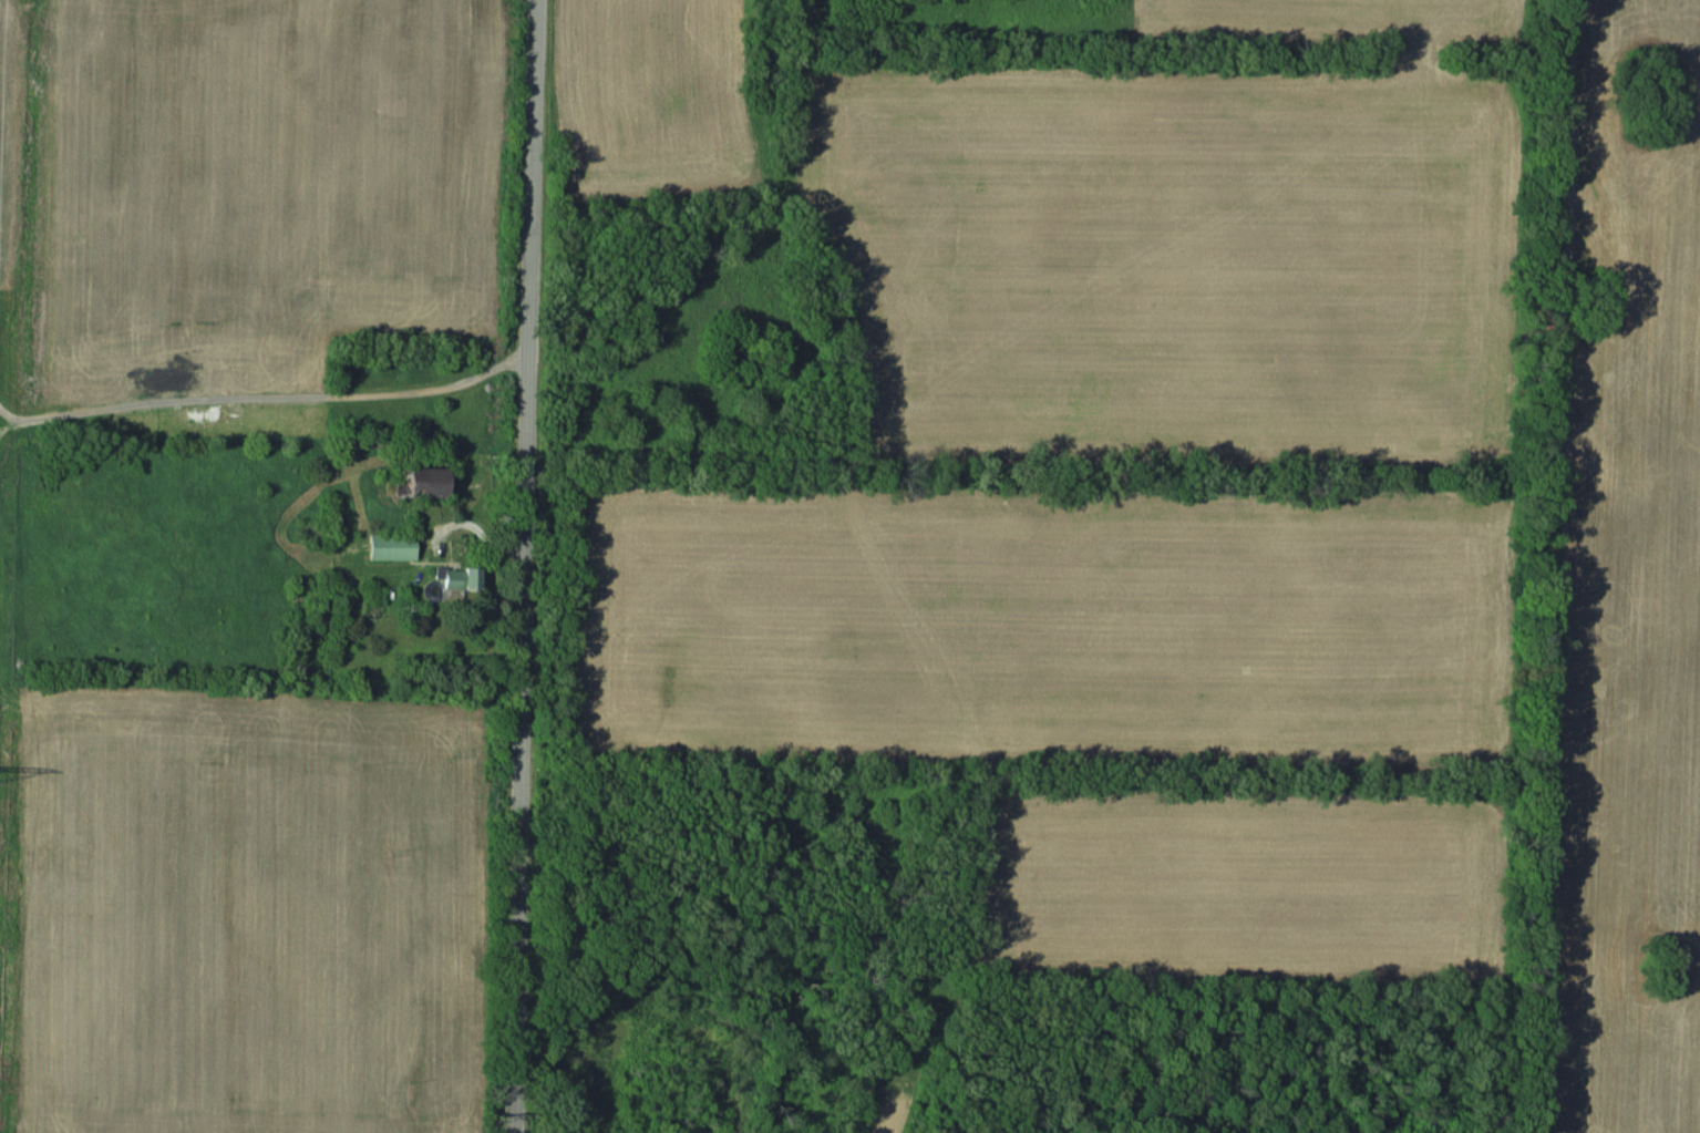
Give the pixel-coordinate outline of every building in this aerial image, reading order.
[(452,496),(452,466),(397,466),(397,496),(452,496)] [(371,559),(418,559),(418,533),(371,533),(371,559)] [(445,587),(488,587),(488,567),(437,567),(437,578),(445,578),(445,587)]
